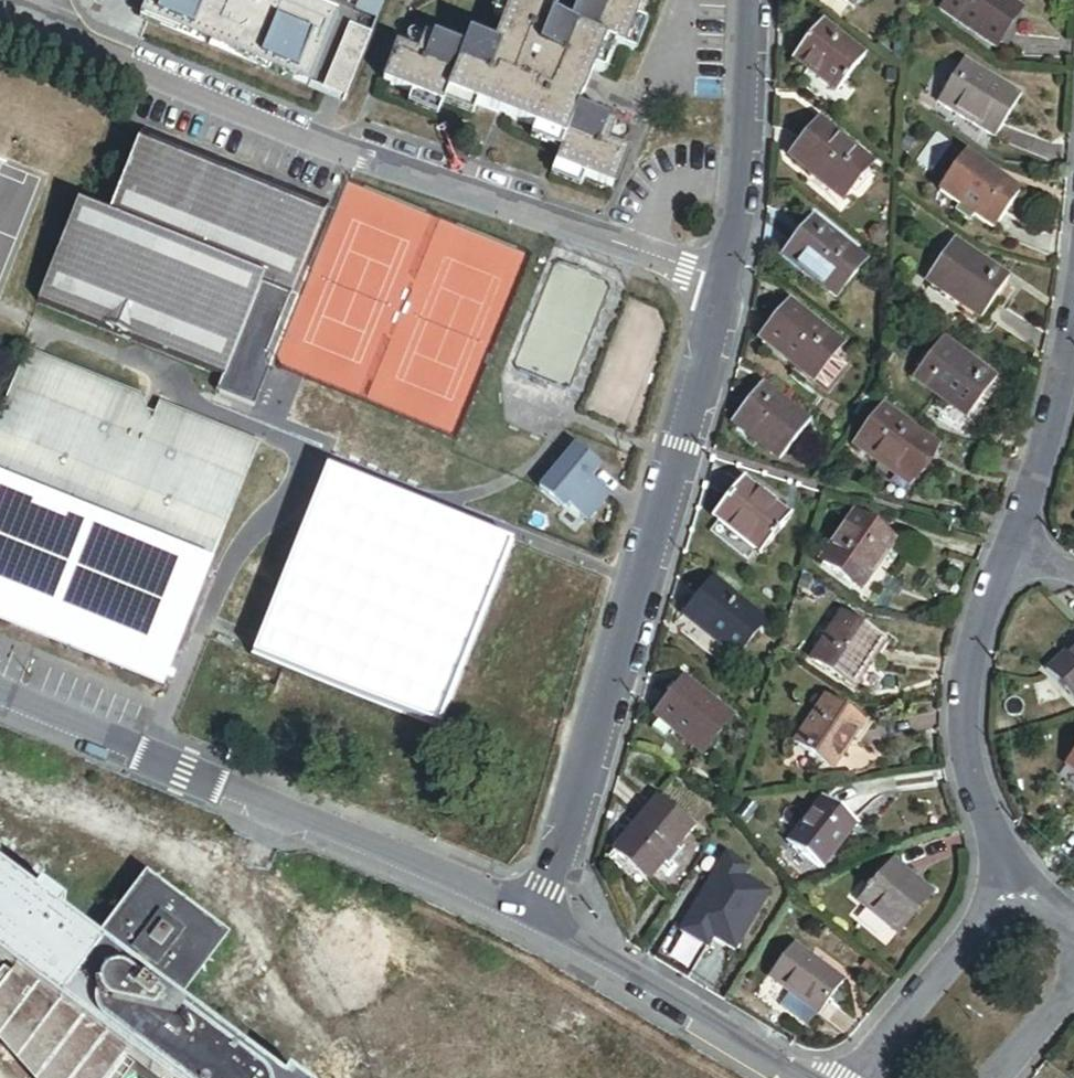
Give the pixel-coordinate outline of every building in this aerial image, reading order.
[(301,0),(157,0),(152,13),(302,75),(329,11),(301,0)] [(387,0),(360,0),(358,6),(380,15),(387,0)] [(591,73),(602,44),(614,48),(624,52),(636,22),(644,0),(603,0),(602,3),(599,11),(591,8),(593,0),(581,0),(569,31),(550,23),(554,12),(536,5),(538,0),(510,0),(501,24),(491,51),(465,41),(461,54),(422,40),(420,46),(418,50),(428,54),(425,60),(416,56),(394,48),(381,83),(411,94),(441,106),(441,105),(445,96),(475,108),(535,129),(563,140),(558,154),(553,168),(583,180),(614,191),(627,156),(615,152),(607,148),(595,144),(598,136),(610,141),(614,129),(576,115),(583,95),(588,82),(578,79),(581,70),(591,73)] [(501,24),(510,0),(499,0),(491,21),(501,24)] [(591,8),(599,11),(602,3),(593,0),(591,8)] [(851,10),(859,0),(838,0),(851,10)] [(1020,12),(1004,0),(945,0),(938,9),(994,49),(1013,23),(1020,12)] [(347,94),(374,30),(352,21),(325,84),(347,94)] [(624,52),(634,56),(645,25),(636,22),(624,52)] [(864,64),(820,30),(806,47),(794,63),(806,73),(837,98),(864,64)] [(591,73),(603,78),(614,48),(602,44),(591,73)] [(416,56),(425,60),(428,54),(418,50),(416,56)] [(996,138),(1020,98),(964,63),(940,104),(996,138)] [(578,79),(588,82),(591,73),(581,70),(578,79)] [(837,98),(806,73),(794,88),(825,113),(837,98)] [(437,118),(441,106),(411,94),(406,107),(437,118)] [(441,105),(472,117),(475,108),(445,96),(441,105)] [(841,199),(868,163),(816,124),(804,140),(789,160),(841,199)] [(529,143),(558,154),(563,140),(535,129),(529,143)] [(252,346),(276,337),(328,207),(144,134),(110,216),(93,210),(51,314),(223,383),(238,343),(240,339),(246,341),(244,344),(252,346)] [(595,144),(607,148),(610,141),(598,136),(595,144)] [(1016,197),(962,160),(937,196),(991,234),(1016,197)] [(549,179),(580,190),(583,180),(553,168),(549,179)] [(843,302),(870,267),(815,226),(801,245),(789,261),(843,302)] [(993,300),(1003,286),(951,248),(923,287),(976,324),(993,300)] [(761,345),(812,384),(840,348),(789,309),(774,329),(761,345)] [(268,356),(276,337),(252,346),(244,344),(246,341),(240,339),(238,343),(223,383),(216,398),(254,413),(269,376),(267,370),(270,362),(268,356)] [(978,397),(989,384),(937,344),(909,379),(961,420),(978,397)] [(155,414),(36,367),(34,373),(145,417),(149,425),(161,430),(155,414)] [(270,468),(168,427),(161,430),(149,425),(145,417),(34,373),(0,457),(0,624),(178,696),(270,468)] [(813,424),(766,388),(759,397),(754,394),(749,400),(754,404),(745,415),(738,424),(784,460),(813,424)] [(919,476),(934,457),(882,416),(853,452),(872,467),(869,477),(880,480),(872,503),(900,512),(906,493),(919,476)] [(166,419),(161,430),(168,427),(270,468),(272,462),(166,419)] [(415,457),(402,451),(391,478),(404,483),(400,493),(424,503),(427,493),(438,467),(442,456),(419,447),(415,457)] [(613,483),(590,463),(558,502),(580,521),(601,538),(622,512),(612,503),(603,495),(613,483)] [(787,523),(740,484),(724,504),(712,518),(718,523),(709,533),(744,562),(753,552),(759,557),(787,523)] [(580,521),(558,502),(554,507),(576,526),(580,521)] [(823,567),(861,595),(880,570),(893,552),(855,524),(823,567)] [(556,633),(279,548),(226,724),(502,808),(556,633)] [(763,625),(711,585),(694,607),(686,617),(692,621),(732,653),(738,657),(763,625)] [(732,653),(692,621),(682,634),(722,666),(732,653)] [(811,667),(851,695),(873,663),(880,653),(840,625),(811,667)] [(1073,700),(1073,651),(1068,656),(1049,675),(1073,700)] [(673,697),(681,688),(676,685),(669,694),(673,697)] [(702,757),(729,723),(682,686),(681,688),(673,697),(665,708),(655,720),(702,757)] [(790,747),(826,773),(857,731),(820,704),(790,747)] [(658,864),(666,870),(679,853),(672,848),(687,828),(655,802),(631,831),(613,854),(645,880),(658,864)] [(792,850),(821,872),(856,826),(828,804),(792,850)] [(732,955),(768,896),(741,880),(747,870),(725,857),(678,934),(705,951),(710,941),(732,955)] [(896,936),(927,897),(890,868),(859,907),(896,936)] [(29,900),(0,877),(0,963),(10,970),(0,984),(0,1036),(37,1077),(112,1077),(127,1058),(153,1077),(268,1077),(168,1003),(217,939),(146,885),(110,932),(97,949),(55,919),(63,908),(37,890),(29,900)] [(97,949),(110,932),(68,902),(63,908),(55,919),(97,949)] [(814,1019),(840,987),(794,950),(768,982),(814,1019)]
